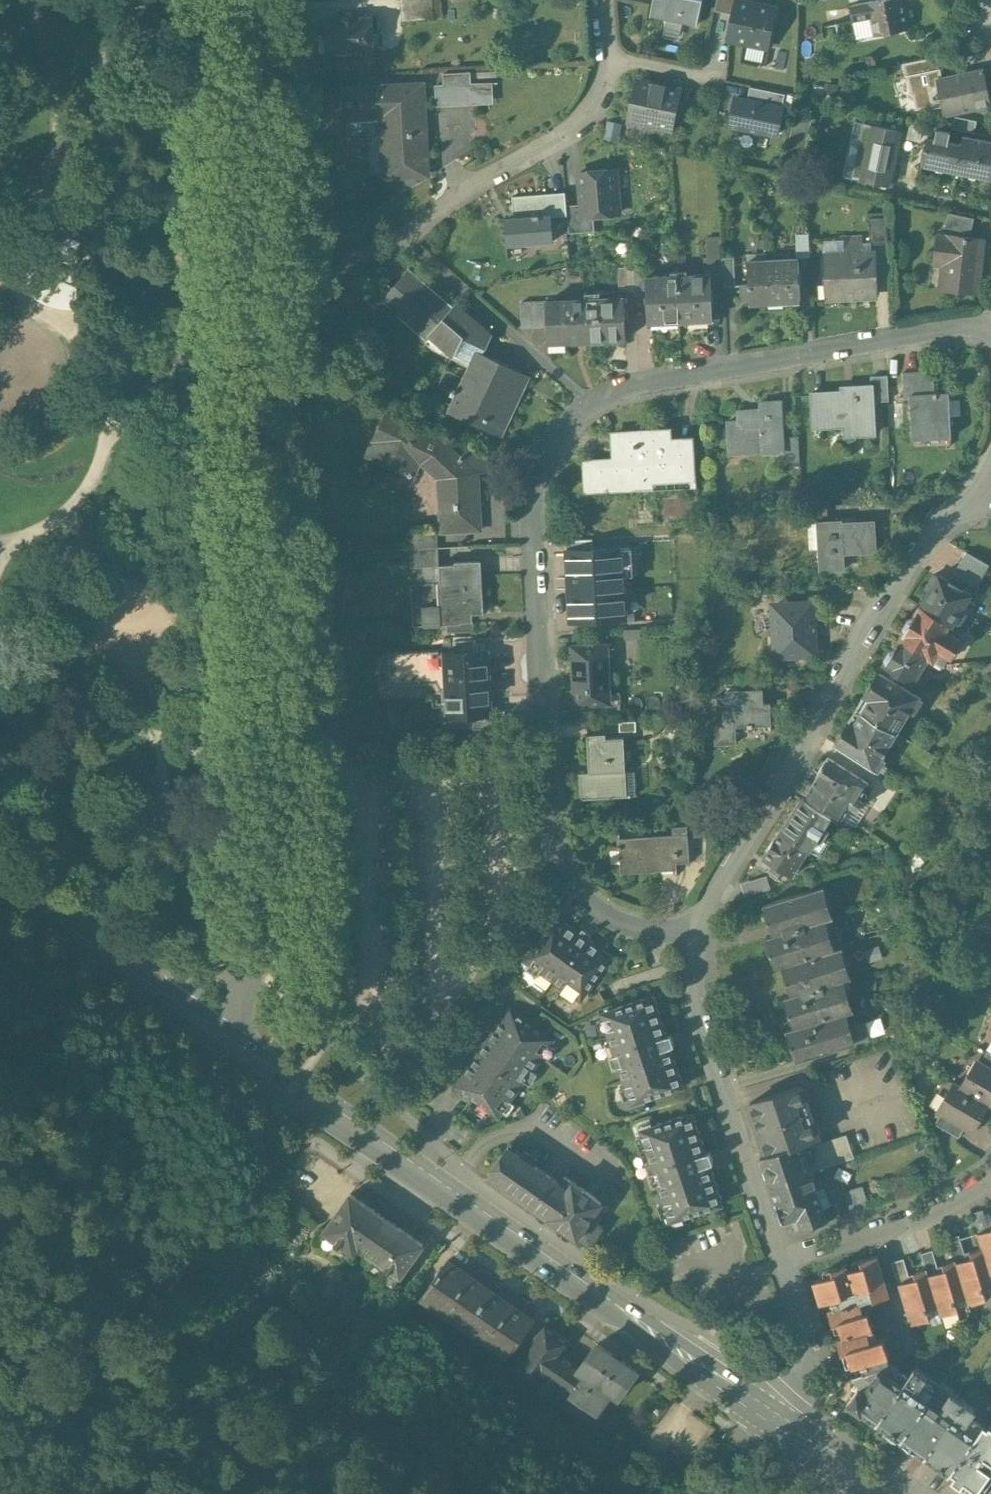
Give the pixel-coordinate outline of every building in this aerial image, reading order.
[(401,20),(431,17),(430,0),(400,0),(401,20)] [(650,15),(697,25),(703,0),(654,0),(650,15)] [(715,10),(734,14),(737,0),(717,0),(715,10)] [(737,0),(734,14),(728,39),(768,47),(776,8),(740,1),(737,0)] [(851,5),(855,26),(861,24),(862,31),(871,30),(870,30),(870,32),(870,34),(871,35),(871,36),(873,36),(874,36),(875,35),(876,34),(908,28),(903,0),(875,0),(851,5)] [(374,51),(372,16),(324,19),(325,34),(318,35),(319,51),(326,51),(326,54),(361,52),(362,60),(373,60),(373,51),(374,51)] [(937,78),(945,115),(990,106),(990,101),(984,68),(937,78)] [(497,71),(473,71),(473,79),(496,80),(497,71)] [(470,73),(444,75),(444,85),(435,85),(436,103),(471,101),(470,73)] [(680,90),(637,81),(629,119),(672,129),(680,90)] [(422,86),(344,90),(345,117),(383,115),(386,176),(426,174),(422,86)] [(786,94),(750,87),(748,100),(783,108),(786,94)] [(748,100),(736,98),(730,125),(777,135),(783,108),(748,100)] [(900,130),(874,125),(873,126),(864,124),(853,177),(862,179),(862,180),(888,186),(900,130)] [(951,133),(939,130),(937,139),(929,137),(923,165),(957,172),(962,144),(949,141),(951,133)] [(964,136),(962,144),(957,172),(990,179),(990,142),(964,136)] [(616,169),(580,172),(583,204),(584,216),(594,215),(619,213),(616,169)] [(550,195),(516,198),(516,197),(513,197),(515,219),(507,219),(509,245),(553,242),(551,216),(568,215),(567,206),(566,192),(549,194),(550,195)] [(583,204),(567,206),(568,215),(569,233),(595,231),(594,215),(584,216),(583,204)] [(970,217),(950,213),(947,224),(968,228),(970,217)] [(886,217),(869,218),(870,243),(887,242),(886,217)] [(80,240),(63,232),(36,267),(31,265),(17,281),(40,300),(70,307),(75,286),(72,284),(80,240)] [(809,234),(797,235),(798,255),(810,255),(809,234)] [(983,241),(937,236),(935,254),(945,256),(941,289),(977,293),(983,241)] [(875,250),(845,251),(845,256),(825,257),(826,284),(832,284),(833,298),(827,299),(827,300),(866,298),(866,294),(877,293),(875,250)] [(735,256),(722,257),(723,264),(724,287),(736,286),(735,256)] [(799,259),(766,260),(768,303),(801,301),(799,259)] [(766,260),(749,261),(750,284),(741,285),(742,296),(750,296),(751,303),(768,303),(766,260)] [(723,264),(710,264),(711,274),(712,274),(712,287),(724,287),(723,264)] [(634,265),(618,266),(619,291),(635,290),(634,268),(634,265)] [(647,267),(634,268),(635,290),(647,290),(647,277),(648,277),(647,267)] [(455,307),(410,269),(393,288),(382,301),(383,302),(386,299),(428,336),(426,339),(427,340),(454,308),(455,307)] [(711,274),(679,275),(681,322),(714,321),(712,287),(712,274),(711,274)] [(648,277),(647,277),(647,290),(649,324),(681,322),(679,275),(648,277)] [(384,279),(365,300),(366,301),(375,309),(382,301),(393,288),(384,279)] [(625,298),(586,299),(588,339),(626,337),(625,298)] [(586,299),(547,301),(548,325),(549,341),(588,339),(586,299)] [(547,301),(534,302),(535,326),(548,325),(547,301)] [(534,302),(521,302),(522,326),(535,326),(534,302)] [(523,372),(483,353),(491,335),(460,307),(457,311),(454,308),(428,339),(436,346),(476,364),(469,379),(466,378),(466,379),(462,377),(455,390),(453,389),(452,393),(455,394),(461,397),(453,412),(474,422),(477,416),(505,429),(522,393),(514,389),(523,372)] [(933,371),(903,374),(905,398),(912,398),(914,432),(951,429),(948,399),(938,400),(937,392),(935,392),(933,371)] [(873,387),(854,388),(854,392),(812,394),(814,426),(816,426),(816,417),(845,415),(847,436),(876,434),(873,387)] [(762,413),(739,414),(739,421),(728,422),(729,447),(745,447),(745,454),(785,452),(782,401),(761,402),(762,413)] [(461,459),(443,443),(385,415),(366,455),(389,466),(396,451),(425,465),(441,478),(444,530),(444,531),(480,530),(477,474),(463,461),(465,458),(463,456),(461,459)] [(666,430),(618,432),(620,461),(587,463),(589,489),(639,486),(640,518),(652,517),(651,486),(693,484),(691,442),(667,443),(666,430)] [(800,456),(800,435),(787,435),(786,455),(800,456)] [(875,522),(843,524),(842,521),(819,522),(822,571),(844,569),(843,554),(877,551),(875,522)] [(444,530),(410,532),(410,549),(439,547),(439,531),(444,531),(444,530)] [(593,538),(569,540),(570,552),(594,551),(593,538)] [(439,547),(410,549),(411,568),(440,566),(440,565),(439,547)] [(594,551),(570,552),(570,553),(573,619),(573,620),(626,617),(626,616),(621,549),(594,551)] [(989,565),(967,552),(954,573),(976,586),(989,565)] [(480,562),(440,565),(440,566),(441,582),(439,582),(440,605),(424,606),(425,625),(448,624),(448,623),(474,621),(473,611),(482,611),(480,562)] [(383,563),(369,570),(375,583),(390,575),(383,563)] [(440,566),(411,568),(414,626),(425,625),(424,606),(440,605),(439,582),(441,582),(440,566)] [(951,582),(940,576),(938,579),(933,576),(925,589),(930,592),(921,606),(949,623),(949,624),(952,626),(954,622),(961,626),(968,615),(961,611),(971,595),(962,589),(962,588),(951,581),(951,582)] [(813,604),(775,605),(776,637),(782,636),(782,654),(815,653),(814,633),(811,633),(810,621),(814,621),(813,604)] [(949,623),(921,606),(901,639),(930,656),(929,657),(943,665),(949,655),(953,657),(961,642),(944,631),(949,624),(949,623)] [(930,656),(901,639),(885,664),(906,678),(916,678),(929,657),(930,656)] [(606,646),(574,648),(577,704),(590,704),(590,701),(609,700),(606,646)] [(436,652),(389,654),(391,686),(422,684),(436,683),(440,692),(447,692),(447,690),(449,690),(447,655),(436,656),(436,652)] [(475,654),(447,655),(449,690),(447,690),(447,692),(447,693),(449,693),(451,715),(443,715),(443,716),(491,713),(490,697),(489,697),(487,663),(475,664),(475,654)] [(922,699),(880,673),(858,709),(863,712),(864,712),(896,732),(910,710),(914,712),(922,699)] [(763,690),(738,692),(738,690),(727,691),(727,698),(714,699),(717,744),(737,743),(736,728),(749,727),(749,729),(752,729),(752,727),(772,726),(770,704),(764,704),(763,690)] [(896,732),(864,712),(863,712),(858,709),(836,744),(878,771),(886,759),(881,756),(896,732)] [(606,735),(587,735),(589,773),(579,774),(581,799),(631,796),(631,795),(627,795),(624,739),(607,740),(606,735)] [(923,748),(913,742),(908,750),(918,756),(923,748)] [(869,784),(828,757),(817,774),(825,779),(812,799),(842,818),(850,806),(858,811),(868,795),(864,792),(869,784)] [(831,818),(802,800),(782,832),(809,850),(810,850),(818,837),(823,840),(829,831),(824,828),(831,818)] [(705,811),(687,813),(688,827),(688,838),(707,837),(705,811)] [(889,829),(863,812),(854,826),(880,843),(889,829)] [(675,835),(621,839),(620,831),(619,831),(620,846),(618,846),(618,849),(620,849),(622,881),(624,881),(623,873),(661,871),(661,864),(676,863),(676,874),(678,874),(677,863),(690,862),(688,838),(688,827),(674,827),(675,835)] [(782,832),(780,831),(762,859),(792,878),(809,850),(782,832)] [(766,877),(743,885),(747,894),(770,886),(766,877)] [(817,888),(764,905),(773,934),(766,936),(776,968),(783,966),(783,965),(829,951),(820,921),(827,919),(817,888)] [(587,991),(612,956),(589,939),(592,935),(583,929),(580,933),(556,916),(531,951),(536,955),(526,969),(537,977),(541,971),(567,989),(562,995),(573,1002),(583,988),(587,991)] [(838,981),(839,982),(846,980),(836,949),(829,951),(783,966),(792,995),(838,981)] [(792,995),(785,998),(794,1027),(794,1028),(841,1014),(848,1012),(839,982),(838,981),(792,995)] [(643,1099),(683,1086),(670,1046),(674,1044),(671,1034),(667,1035),(654,996),(613,1009),(615,1014),(598,1020),(602,1032),(609,1030),(617,1054),(610,1056),(614,1068),(621,1066),(627,1086),(620,1088),(624,1100),(641,1095),(643,1099)] [(544,1033),(509,1009),(485,1043),(481,1041),(475,1050),(479,1052),(455,1087),(490,1111),(493,1106),(508,1117),(515,1106),(509,1101),(524,1081),(529,1085),(537,1074),(531,1070),(543,1053),(549,1057),(556,1047),(542,1037),(544,1033)] [(841,1014),(794,1028),(794,1027),(787,1029),(797,1061),(850,1045),(841,1014)] [(960,1136),(965,1127),(974,1132),(989,1105),(990,1106),(990,1064),(975,1056),(952,1097),(939,1090),(930,1106),(941,1111),(935,1122),(960,1136)] [(800,1086),(751,1103),(768,1154),(761,1156),(761,1157),(802,1143),(818,1138),(800,1086)] [(681,1216),(722,1203),(709,1163),(713,1162),(710,1151),(706,1152),(693,1113),(652,1126),(654,1131),(637,1137),(641,1150),(648,1147),(656,1171),(649,1174),(653,1186),(660,1184),(666,1203),(659,1205),(663,1217),(680,1212),(681,1216)] [(804,1149),(804,1150),(812,1172),(855,1158),(847,1136),(804,1149)] [(802,1143),(761,1157),(772,1187),(812,1173),(812,1172),(804,1150),(804,1149),(802,1143)] [(565,1178),(560,1185),(534,1167),(537,1162),(524,1153),(521,1158),(508,1149),(488,1178),(501,1188),(516,1199),(517,1198),(547,1219),(547,1220),(545,1224),(555,1231),(557,1227),(577,1240),(578,1239),(590,1247),(602,1230),(590,1222),(602,1204),(565,1178)] [(812,1173),(772,1187),(784,1221),(800,1215),(804,1227),(840,1216),(837,1204),(824,1208),(812,1173)] [(863,1188),(846,1193),(852,1213),(869,1208),(863,1188)] [(422,1248),(349,1198),(323,1236),(332,1242),(326,1250),(326,1251),(336,1258),(342,1249),(353,1257),(358,1250),(369,1258),(364,1264),(370,1268),(375,1262),(389,1272),(379,1286),(390,1293),(399,1279),(400,1279),(422,1248)] [(983,1228),(990,1226),(990,1216),(989,1210),(979,1212),(983,1228)] [(978,1232),(982,1246),(983,1246),(990,1273),(990,1228),(978,1232)] [(323,1236),(317,1243),(326,1250),(332,1242),(323,1236)] [(971,1250),(973,1257),(957,1262),(956,1262),(967,1297),(966,1298),(967,1303),(986,1297),(983,1288),(990,1286),(990,1273),(983,1246),(982,1246),(971,1250)] [(932,1250),(922,1253),(926,1268),(927,1268),(929,1275),(939,1272),(932,1250)] [(412,1297),(504,1364),(535,1322),(526,1315),(515,1307),(491,1289),(467,1272),(444,1255),(412,1297)] [(839,1322),(870,1314),(867,1306),(870,1302),(890,1296),(878,1255),(861,1260),(863,1266),(849,1270),(847,1264),(832,1269),(834,1275),(814,1281),(821,1303),(832,1300),(835,1307),(829,1309),(833,1324),(839,1322)] [(907,1257),(893,1259),(896,1279),(910,1277),(907,1257)] [(956,1259),(943,1263),(945,1270),(939,1272),(929,1275),(938,1306),(940,1316),(959,1310),(957,1300),(966,1298),(967,1297),(956,1262),(957,1262),(956,1259)] [(917,1278),(899,1283),(911,1324),(932,1319),(929,1309),(938,1306),(929,1275),(927,1268),(926,1268),(915,1271),(917,1278)] [(870,1314),(839,1322),(843,1337),(838,1338),(847,1369),(861,1364),(864,1375),(890,1364),(888,1356),(889,1355),(884,1338),(878,1340),(870,1314)] [(595,1349),(579,1372),(560,1358),(570,1344),(546,1328),(510,1377),(580,1426),(588,1414),(595,1419),(611,1397),(617,1402),(636,1375),(596,1347),(595,1349)] [(890,1364),(864,1375),(853,1379),(862,1386),(849,1405),(877,1425),(878,1425),(877,1424),(910,1377),(909,1376),(892,1364),(890,1364)] [(910,1377),(877,1424),(878,1425),(887,1431),(884,1436),(896,1445),(899,1440),(901,1441),(934,1393),(922,1385),(928,1376),(915,1368),(909,1376),(910,1377)] [(946,1401),(934,1393),(901,1441),(907,1445),(903,1450),(912,1456),(915,1451),(925,1458),(964,1401),(951,1393),(946,1401)] [(964,1401),(925,1458),(949,1474),(948,1474),(950,1475),(983,1427),(982,1426),(971,1418),(976,1410),(964,1401)] [(990,1423),(989,1426),(985,1423),(982,1426),(983,1427),(950,1475),(953,1478),(952,1479),(970,1491),(973,1486),(985,1493),(987,1493),(990,1488),(990,1423)]
